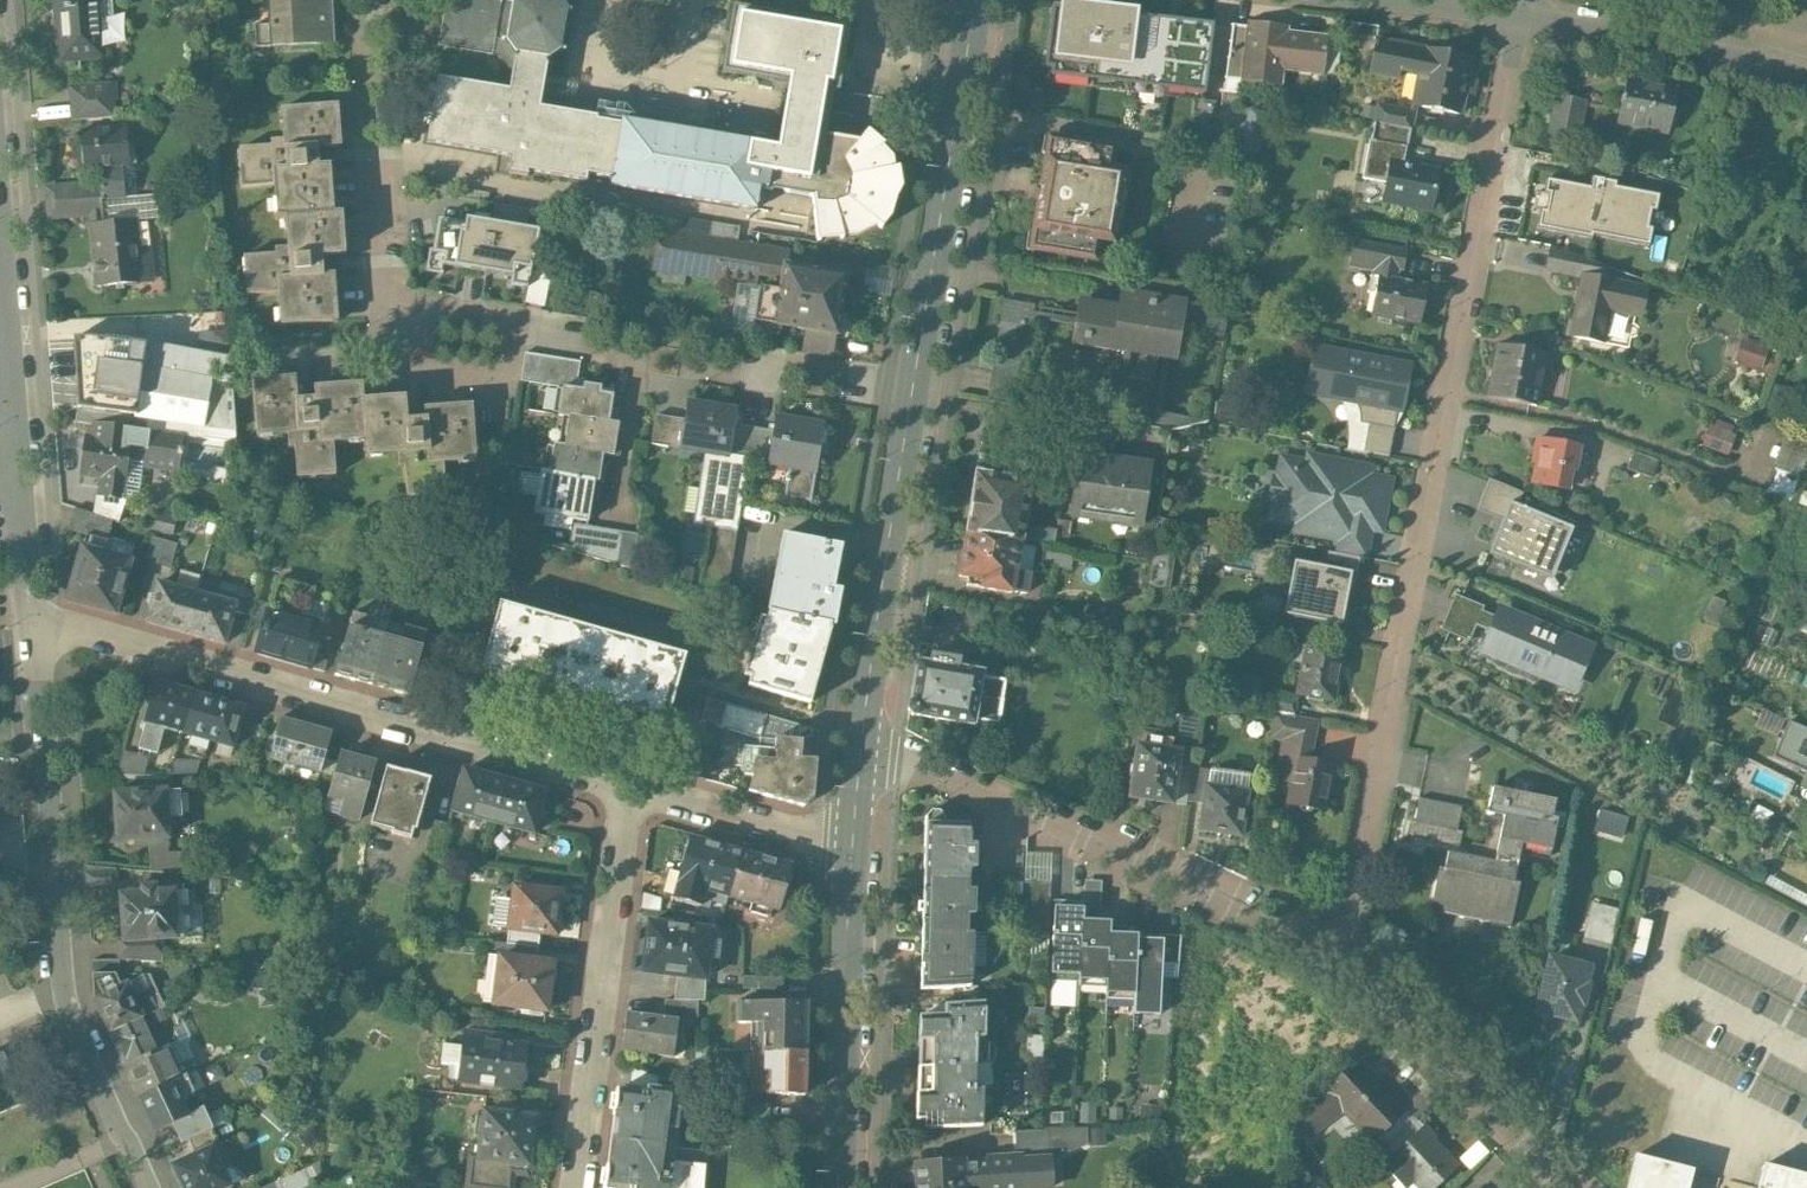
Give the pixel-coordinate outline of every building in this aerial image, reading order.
[(59,60),(103,57),(100,19),(99,10),(97,7),(106,0),(53,0),(59,60)] [(111,0),(106,0),(97,7),(99,10),(100,19),(113,18),(111,1),(111,0)] [(269,25),(256,25),(257,48),(331,45),(329,0),(268,0),(269,25)] [(532,0),(523,0),(519,4),(518,5),(512,43),(517,50),(512,76),(509,94),(438,82),(427,144),(512,158),(510,174),(528,177),(529,172),(584,181),(586,175),(594,120),(594,119),(540,110),(542,97),(545,77),(549,55),(554,50),(561,10),(556,4),(532,0)] [(439,49),(499,58),(512,76),(517,50),(512,43),(518,5),(501,3),(502,0),(447,0),(439,49)] [(1064,0),(1060,0),(1059,5),(1052,5),(1045,67),(1130,77),(1138,15),(1139,9),(1064,0)] [(849,26),(733,6),(722,72),(788,84),(781,127),(825,135),(833,91),(838,92),(849,26)] [(1213,24),(1138,15),(1130,77),(1206,87),(1213,24)] [(1233,25),(1227,80),(1266,84),(1269,57),(1313,61),(1312,71),(1323,73),(1327,36),(1287,32),(1288,27),(1248,23),(1247,27),(1233,25)] [(1425,48),(1378,40),(1374,64),(1421,73),(1425,48)] [(1472,58),(1445,52),(1445,49),(1430,46),(1430,49),(1425,48),(1421,73),(1415,104),(1462,112),(1472,58)] [(1677,87),(1626,76),(1617,118),(1668,129),(1677,87)] [(554,83),(545,77),(542,97),(552,94),(554,83)] [(109,85),(71,88),(72,122),(113,118),(109,85)] [(1584,98),(1556,94),(1550,130),(1577,135),(1584,98)] [(336,104),(280,110),(281,112),(284,112),(285,125),(282,125),(283,140),(270,141),(270,148),(238,151),(239,153),(247,152),(248,168),(240,169),(242,188),(273,185),(275,201),(284,200),(286,215),(276,216),(276,219),(286,218),(286,221),(294,220),(295,232),(287,233),(289,249),(275,250),(276,255),(244,258),(244,261),(253,260),(254,276),(245,277),(247,297),(278,294),(279,309),(289,308),(290,323),(280,324),(281,327),(338,321),(333,275),(322,276),(321,257),(345,255),(341,214),(333,214),(329,165),(319,166),(317,149),(340,147),(336,104)] [(1412,111),(1378,105),(1374,121),(1409,128),(1412,111)] [(622,124),(594,120),(586,175),(613,179),(622,124)] [(1409,128),(1374,121),(1371,139),(1406,145),(1409,128)] [(781,127),(778,126),(774,150),(765,148),(765,147),(622,123),(622,124),(613,179),(612,186),(753,210),(757,187),(813,197),(817,236),(830,239),(842,236),(842,237),(859,235),(878,225),(879,227),(887,217),(892,200),(897,188),(895,169),(892,170),(892,158),(879,146),(880,145),(867,133),(858,142),(825,135),(781,127)] [(126,128),(81,132),(85,170),(97,169),(99,183),(100,200),(124,198),(121,166),(129,166),(129,163),(136,163),(134,141),(127,142),(126,128)] [(1371,139),(1370,139),(1362,180),(1387,185),(1391,163),(1402,165),(1406,145),(1371,139)] [(1112,148),(1053,140),(1052,151),(1047,155),(1034,233),(1038,237),(1035,250),(1095,260),(1098,239),(1117,242),(1128,172),(1109,169),(1112,148)] [(1402,165),(1391,163),(1387,185),(1383,204),(1433,213),(1441,173),(1402,165)] [(1590,188),(1546,180),(1537,228),(1592,239),(1592,236),(1649,247),(1659,196),(1615,187),(1616,183),(1591,178),(1590,188)] [(99,183),(68,186),(69,203),(100,200),(99,183)] [(101,201),(69,204),(71,219),(89,218),(102,217),(101,201)] [(136,222),(103,225),(102,217),(89,218),(96,286),(143,282),(136,222)] [(722,243),(661,233),(655,266),(717,276),(718,271),(722,243)] [(759,249),(722,243),(718,271),(755,277),(759,249)] [(1407,253),(1355,243),(1351,269),(1375,274),(1374,280),(1383,282),(1383,279),(1398,282),(1400,271),(1404,272),(1407,253)] [(1587,263),(1552,251),(1548,273),(1583,281),(1583,279),(1587,263)] [(499,257),(468,252),(462,295),(492,300),(499,257)] [(1610,271),(1595,265),(1587,263),(1583,279),(1608,283),(1610,271)] [(844,278),(783,268),(778,303),(766,301),(762,324),(805,331),(832,335),(835,336),(844,278)] [(529,276),(525,302),(544,305),(547,279),(529,276)] [(1398,282),(1383,279),(1383,282),(1381,294),(1376,293),(1372,315),(1420,324),(1427,288),(1398,282)] [(1608,283),(1583,279),(1583,281),(1575,324),(1572,323),(1569,339),(1605,345),(1611,311),(1636,316),(1641,294),(1617,289),(1618,285),(1608,283)] [(1185,305),(1121,293),(1117,320),(1090,316),(1087,334),(1085,334),(1084,339),(1125,350),(1119,384),(1151,389),(1158,345),(1178,349),(1181,330),(1185,305)] [(1033,305),(1005,301),(995,358),(1023,362),(1033,305)] [(1229,312),(1185,305),(1181,330),(1224,337),(1229,312)] [(1636,316),(1611,311),(1605,345),(1630,350),(1636,316)] [(832,335),(805,331),(802,351),(829,356),(832,335)] [(230,361),(144,345),(113,340),(89,337),(74,338),(78,405),(75,421),(183,436),(236,443),(230,361)] [(1742,339),(1740,348),(1765,355),(1767,345),(1742,339)] [(1545,356),(1497,346),(1487,398),(1536,407),(1545,356)] [(1763,370),(1767,358),(1738,349),(1734,361),(1763,370)] [(1406,368),(1317,351),(1315,358),(1316,365),(1317,371),(1321,377),(1325,382),(1348,397),(1352,401),(1355,406),(1358,412),(1359,418),(1358,423),(1395,429),(1406,368)] [(580,363),(534,355),(529,384),(563,389),(563,388),(575,390),(580,363)] [(1023,362),(995,358),(988,401),(1016,406),(1023,362)] [(362,384),(296,390),(295,377),(253,381),(258,437),(289,435),(290,448),(295,447),(298,480),(336,476),(333,445),(367,442),(369,459),(398,457),(399,468),(405,468),(408,500),(446,496),(443,465),(476,462),(472,405),(406,410),(405,397),(363,401),(362,384)] [(575,390),(563,388),(563,389),(558,416),(569,417),(608,423),(612,396),(599,394),(600,388),(584,385),(583,391),(575,390)] [(735,412),(687,404),(679,450),(704,454),(728,457),(728,456),(733,426),(735,412)] [(1184,427),(1185,415),(1158,412),(1157,423),(1184,427)] [(608,423),(569,417),(564,448),(603,454),(614,456),(618,425),(608,423)] [(823,426),(776,418),(774,432),(769,462),(769,463),(770,464),(771,460),(790,464),(816,468),(816,467),(823,426)] [(1728,453),(1738,429),(1709,418),(1700,443),(1728,453)] [(183,436),(100,425),(98,440),(130,444),(128,462),(178,468),(180,455),(182,456),(183,448),(181,448),(183,436)] [(753,429),(733,426),(728,456),(748,459),(753,429)] [(774,432),(753,429),(748,459),(769,462),(774,432)] [(98,440),(87,438),(82,473),(105,476),(103,489),(122,492),(124,479),(126,479),(128,462),(130,444),(98,440)] [(1579,447),(1540,438),(1530,483),(1563,490),(1568,469),(1574,470),(1579,447)] [(1769,493),(1795,499),(1806,453),(1806,444),(1782,438),(1769,493)] [(564,448),(553,446),(548,473),(594,481),(599,481),(603,454),(564,448)] [(728,457),(704,454),(693,525),(710,527),(736,532),(748,459),(728,456),(728,457)] [(1656,462),(1632,454),(1626,472),(1650,480),(1656,462)] [(1149,468),(1079,457),(1070,514),(1140,525),(1149,468)] [(1369,469),(1309,458),(1307,470),(1281,466),(1278,480),(1273,479),(1269,497),(1275,498),(1272,513),(1297,518),(1295,531),(1338,539),(1335,553),(1360,558),(1367,560),(1373,529),(1380,530),(1389,482),(1367,477),(1369,469)] [(1018,467),(990,463),(988,476),(977,474),(967,534),(1019,542),(1020,542),(1022,527),(1029,483),(1016,480),(1018,467)] [(816,468),(790,464),(787,478),(786,478),(786,481),(787,482),(784,497),(811,502),(817,467),(816,467),(816,468)] [(548,473),(541,472),(534,514),(587,523),(594,481),(548,473)] [(1573,529),(1509,503),(1488,554),(1551,580),(1573,529)] [(115,521),(75,508),(70,531),(88,536),(108,542),(115,521)] [(1071,522),(1058,520),(1056,532),(1054,547),(1067,549),(1071,522)] [(621,533),(586,527),(581,556),(615,564),(621,533)] [(736,532),(710,527),(699,590),(726,599),(736,532)] [(1056,532),(1022,527),(1020,542),(1054,547),(1056,532)] [(639,535),(621,533),(615,564),(632,570),(639,535)] [(1019,542),(967,534),(965,554),(962,554),(959,573),(984,577),(982,587),(1011,592),(1012,591),(1015,572),(1019,542)] [(846,548),(783,535),(768,611),(830,626),(834,627),(841,589),(832,588),(838,562),(843,563),(846,548)] [(108,542),(88,536),(84,549),(104,555),(108,542)] [(104,555),(84,549),(71,594),(72,600),(117,613),(131,563),(122,560),(111,557),(104,555)] [(124,552),(114,549),(111,557),(122,560),(124,552)] [(1327,552),(1324,567),(1357,573),(1360,558),(1335,553),(1327,552)] [(1283,615),(1298,618),(1301,599),(1293,597),(1300,562),(1293,561),(1283,615)] [(1324,567),(1300,562),(1293,597),(1301,599),(1298,618),(1347,628),(1350,607),(1344,605),(1347,593),(1354,594),(1357,573),(1324,567)] [(1030,575),(1015,572),(1012,591),(1027,593),(1030,575)] [(331,595),(277,580),(256,652),(309,667),(317,641),(331,595)] [(197,594),(158,582),(147,621),(186,633),(197,594)] [(236,605),(197,594),(186,633),(224,643),(236,605)] [(1483,607),(1455,595),(1440,630),(1469,642),(1476,625),(1482,611),(1483,607)] [(682,656),(498,604),(480,667),(665,718),(682,656)] [(1498,618),(1482,611),(1476,625),(1492,632),(1498,618)] [(769,612),(748,684),(810,701),(831,629),(829,628),(830,626),(769,612)] [(389,624),(353,613),(335,674),(354,680),(355,678),(371,683),(389,624)] [(1582,648),(1500,614),(1498,618),(1492,632),(1485,649),(1515,661),(1512,666),(1535,676),(1538,671),(1567,683),(1582,648)] [(126,641),(126,615),(114,615),(114,641),(126,641)] [(389,624),(371,683),(389,688),(388,689),(407,695),(420,653),(432,656),(437,639),(389,624)] [(330,644),(317,641),(309,667),(322,670),(330,644)] [(1340,654),(1305,647),(1296,692),(1306,694),(1305,699),(1319,702),(1320,697),(1331,699),(1340,654)] [(985,671),(960,668),(961,659),(931,654),(929,663),(917,661),(911,701),(907,703),(910,713),(917,714),(919,712),(973,720),(973,716),(998,719),(1002,695),(1001,695),(1004,678),(984,675),(985,671)] [(190,692),(156,683),(146,720),(163,724),(180,729),(190,692)] [(241,707),(190,692),(180,729),(192,732),(206,736),(231,743),(241,707)] [(1295,698),(1265,693),(1262,711),(1272,713),(1292,716),(1295,698)] [(1292,716),(1272,713),(1269,741),(1280,742),(1308,746),(1312,721),(1318,722),(1318,721),(1292,716)] [(330,732),(279,718),(269,758),(320,771),(324,757),(330,732)] [(163,724),(146,720),(139,745),(156,750),(163,724)] [(1789,721),(1772,758),(1806,773),(1806,729),(1789,721)] [(1159,729),(1138,725),(1136,740),(1157,743),(1159,731),(1159,729)] [(1171,733),(1159,731),(1157,743),(1169,745),(1171,733)] [(206,736),(192,732),(187,752),(201,755),(206,736)] [(345,737),(330,732),(324,757),(338,762),(340,755),(345,737)] [(771,761),(754,760),(747,790),(802,806),(813,800),(817,759),(800,757),(802,740),(773,737),(771,761)] [(1157,743),(1136,740),(1126,797),(1168,804),(1174,764),(1176,746),(1169,745),(1157,743)] [(1308,746),(1280,742),(1278,759),(1294,761),(1306,763),(1308,746)] [(150,756),(125,750),(118,773),(145,774),(150,756)] [(373,763),(340,755),(338,762),(328,799),(343,803),(340,816),(357,821),(360,808),(362,809),(373,763)] [(199,760),(173,759),(169,774),(195,776),(199,760)] [(1790,797),(1797,774),(1744,760),(1738,782),(1790,797)] [(1306,763),(1294,761),(1287,809),(1322,815),(1330,767),(1306,763)] [(1192,767),(1174,764),(1168,804),(1187,806),(1192,767)] [(427,776),(387,765),(369,829),(391,834),(393,825),(413,830),(427,776)] [(1239,772),(1212,768),(1209,789),(1236,793),(1239,772)] [(504,782),(461,770),(450,811),(493,822),(504,782)] [(1249,773),(1239,772),(1236,793),(1246,795),(1249,773)] [(145,774),(118,773),(118,793),(144,791),(145,774)] [(543,793),(504,782),(493,822),(531,833),(543,793)] [(1209,789),(1206,789),(1200,833),(1240,839),(1246,795),(1236,793),(1209,789)] [(1555,800),(1492,789),(1487,814),(1503,817),(1496,855),(1520,861),(1524,842),(1550,848),(1549,850),(1551,850),(1556,826),(1551,825),(1555,800)] [(118,793),(114,793),(117,841),(167,838),(166,818),(164,791),(164,790),(144,791),(118,793)] [(180,790),(164,791),(166,818),(181,817),(180,790)] [(1461,807),(1419,799),(1414,824),(1409,823),(1407,834),(1459,845),(1462,833),(1457,832),(1461,807)] [(969,828),(945,827),(946,820),(940,813),(931,813),(926,820),(925,879),(967,880),(968,870),(973,870),(974,848),(969,847),(969,828)] [(740,853),(689,838),(676,882),(677,883),(704,890),(728,896),(740,853)] [(1027,851),(1027,880),(1053,880),(1053,852),(1027,851)] [(1494,861),(1448,852),(1443,876),(1438,875),(1430,911),(1485,922),(1486,914),(1512,918),(1517,891),(1513,890),(1520,861),(1496,855),(1494,861)] [(791,867),(740,853),(728,896),(779,909),(791,867)] [(1670,877),(1647,902),(1656,911),(1679,885),(1670,877)] [(925,879),(923,879),(923,932),(965,933),(965,916),(972,916),(973,893),(967,893),(967,880),(925,879)] [(171,882),(139,885),(140,894),(172,891),(171,882)] [(1051,882),(1033,882),(1032,936),(1048,937),(1051,882)] [(704,890),(677,883),(672,898),(700,906),(704,890)] [(559,893),(512,887),(507,930),(554,935),(559,893)] [(728,896),(704,890),(700,906),(698,913),(722,919),(728,896)] [(140,894),(121,895),(125,941),(125,942),(163,939),(177,937),(175,906),(173,891),(172,891),(140,894)] [(1083,902),(1054,901),(1051,967),(1079,969),(1082,914),(1083,914),(1083,902)] [(190,919),(183,915),(182,905),(175,906),(178,937),(184,936),(191,930),(190,919)] [(1618,912),(1593,906),(1584,938),(1610,945),(1618,912)] [(1083,914),(1082,914),(1079,969),(1078,987),(1106,988),(1107,988),(1109,927),(1110,927),(1110,915),(1083,914)] [(711,930),(650,923),(644,972),(678,975),(706,978),(711,930)] [(1110,927),(1109,927),(1107,988),(1106,988),(1105,1000),(1134,1001),(1134,1000),(1137,939),(1138,939),(1138,928),(1110,927)] [(965,933),(923,932),(921,990),(969,987),(970,953),(964,953),(965,933)] [(1138,939),(1137,939),(1134,1000),(1160,1002),(1162,965),(1179,965),(1181,936),(1162,936),(1162,940),(1138,939)] [(163,939),(125,942),(125,941),(120,941),(122,959),(165,962),(163,939)] [(550,962),(498,956),(492,1002),(492,1003),(544,1009),(547,985),(554,981),(555,971),(550,965),(550,962)] [(1589,969),(1550,959),(1536,1011),(1576,1021),(1580,1004),(1582,1005),(1587,986),(1585,986),(1589,969)] [(121,962),(99,961),(94,962),(95,974),(116,975),(116,972),(120,973),(121,962)] [(1079,969),(1051,967),(1050,985),(1078,987),(1079,969)] [(122,988),(116,975),(95,974),(97,998),(112,1032),(143,1017),(161,1009),(164,1008),(149,974),(120,976),(125,986),(122,988)] [(706,978),(678,975),(675,999),(697,1000),(703,1000),(704,989),(706,978)] [(784,977),(741,975),(741,988),(783,990),(784,977)] [(487,980),(481,980),(479,999),(485,999),(485,1001),(492,1002),(495,980),(487,979),(487,980)] [(675,999),(666,999),(664,1018),(678,1020),(677,1021),(697,1023),(697,1000),(675,999)] [(805,1004),(736,1002),(735,1024),(757,1025),(757,1052),(804,1054),(805,1004)] [(984,1005),(944,1007),(944,1017),(933,1018),(919,1018),(918,1041),(920,1041),(919,1069),(973,1066),(974,1045),(982,1045),(984,1005)] [(944,1007),(933,1008),(933,1018),(944,1017),(944,1007)] [(161,1009),(143,1017),(148,1028),(166,1020),(161,1009)] [(664,1018),(626,1013),(621,1051),(673,1058),(677,1021),(678,1020),(664,1018)] [(143,1017),(112,1032),(127,1064),(157,1050),(148,1028),(143,1017)] [(521,1088),(521,1083),(526,1081),(527,1073),(523,1068),(526,1046),(504,1043),(504,1038),(491,1036),(491,1035),(463,1030),(460,1047),(443,1045),(441,1064),(458,1066),(456,1079),(521,1089),(521,1088)] [(183,1062),(174,1042),(165,1046),(174,1066),(183,1062)] [(982,1045),(974,1045),(973,1066),(990,1065),(991,1046),(982,1045)] [(157,1050),(127,1064),(141,1096),(172,1082),(179,1079),(174,1066),(165,1046),(157,1050)] [(757,1052),(750,1052),(748,1092),(802,1095),(804,1054),(757,1052)] [(3,1054),(0,1055),(0,1114),(24,1104),(3,1054)] [(1403,1115),(1356,1064),(1342,1077),(1338,1072),(1325,1085),(1329,1090),(1326,1093),(1344,1112),(1372,1143),(1403,1115)] [(990,1065),(973,1066),(973,1088),(981,1089),(990,1089),(990,1065)] [(973,1066),(919,1069),(918,1095),(916,1094),(916,1120),(929,1120),(940,1120),(940,1129),(980,1128),(981,1089),(973,1088),(973,1066)] [(667,1079),(632,1069),(629,1085),(648,1088),(648,1087),(665,1089),(667,1079)] [(179,1079),(172,1082),(179,1098),(189,1093),(190,1088),(184,1076),(179,1079)] [(172,1082),(141,1096),(155,1129),(187,1115),(179,1098),(172,1082)] [(647,1093),(616,1089),(613,1114),(614,1114),(611,1140),(661,1146),(669,1096),(670,1090),(665,1089),(648,1087),(648,1088),(647,1093)] [(546,1092),(521,1088),(521,1089),(519,1100),(545,1104),(546,1092)] [(1326,1093),(1293,1118),(1309,1139),(1344,1112),(1326,1093)] [(678,1098),(669,1096),(664,1127),(674,1129),(678,1098)] [(770,1104),(743,1103),(742,1117),(769,1118),(770,1104)] [(532,1118),(482,1111),(479,1136),(476,1157),(476,1158),(525,1164),(528,1148),(532,1118)] [(482,1116),(473,1115),(471,1135),(479,1136),(482,1116)] [(940,1120),(929,1120),(929,1129),(940,1129),(940,1120)] [(674,1129),(664,1127),(661,1146),(671,1147),(674,1129)] [(1046,1130),(1015,1132),(1017,1163),(1018,1162),(1019,1164),(1048,1162),(1046,1130)] [(1425,1130),(1393,1159),(1394,1160),(1385,1168),(1399,1183),(1407,1175),(1419,1187),(1436,1187),(1457,1169),(1433,1144),(1435,1141),(1425,1130)] [(611,1140),(608,1163),(607,1163),(604,1187),(610,1187),(655,1187),(659,1163),(661,1146),(611,1140)] [(170,1164),(181,1187),(216,1187),(227,1183),(220,1167),(227,1164),(225,1160),(227,1160),(220,1143),(170,1164)] [(671,1147),(661,1146),(659,1163),(669,1165),(671,1147)] [(476,1158),(476,1157),(469,1156),(465,1185),(484,1187),(508,1187),(511,1173),(525,1175),(525,1171),(532,1167),(533,1155),(528,1148),(525,1164),(476,1158)] [(1628,1154),(1620,1187),(1681,1187),(1687,1167),(1628,1154)] [(1755,1160),(1747,1187),(1806,1187),(1806,1173),(1755,1160)] [(915,1164),(917,1187),(1020,1187),(1019,1164),(1018,1162),(1017,1163),(974,1165),(975,1172),(962,1173),(962,1161),(915,1164)] [(659,1163),(655,1187),(666,1187),(669,1165),(659,1163)] [(277,1178),(282,1187),(298,1187),(309,1183),(302,1167),(277,1178)]
